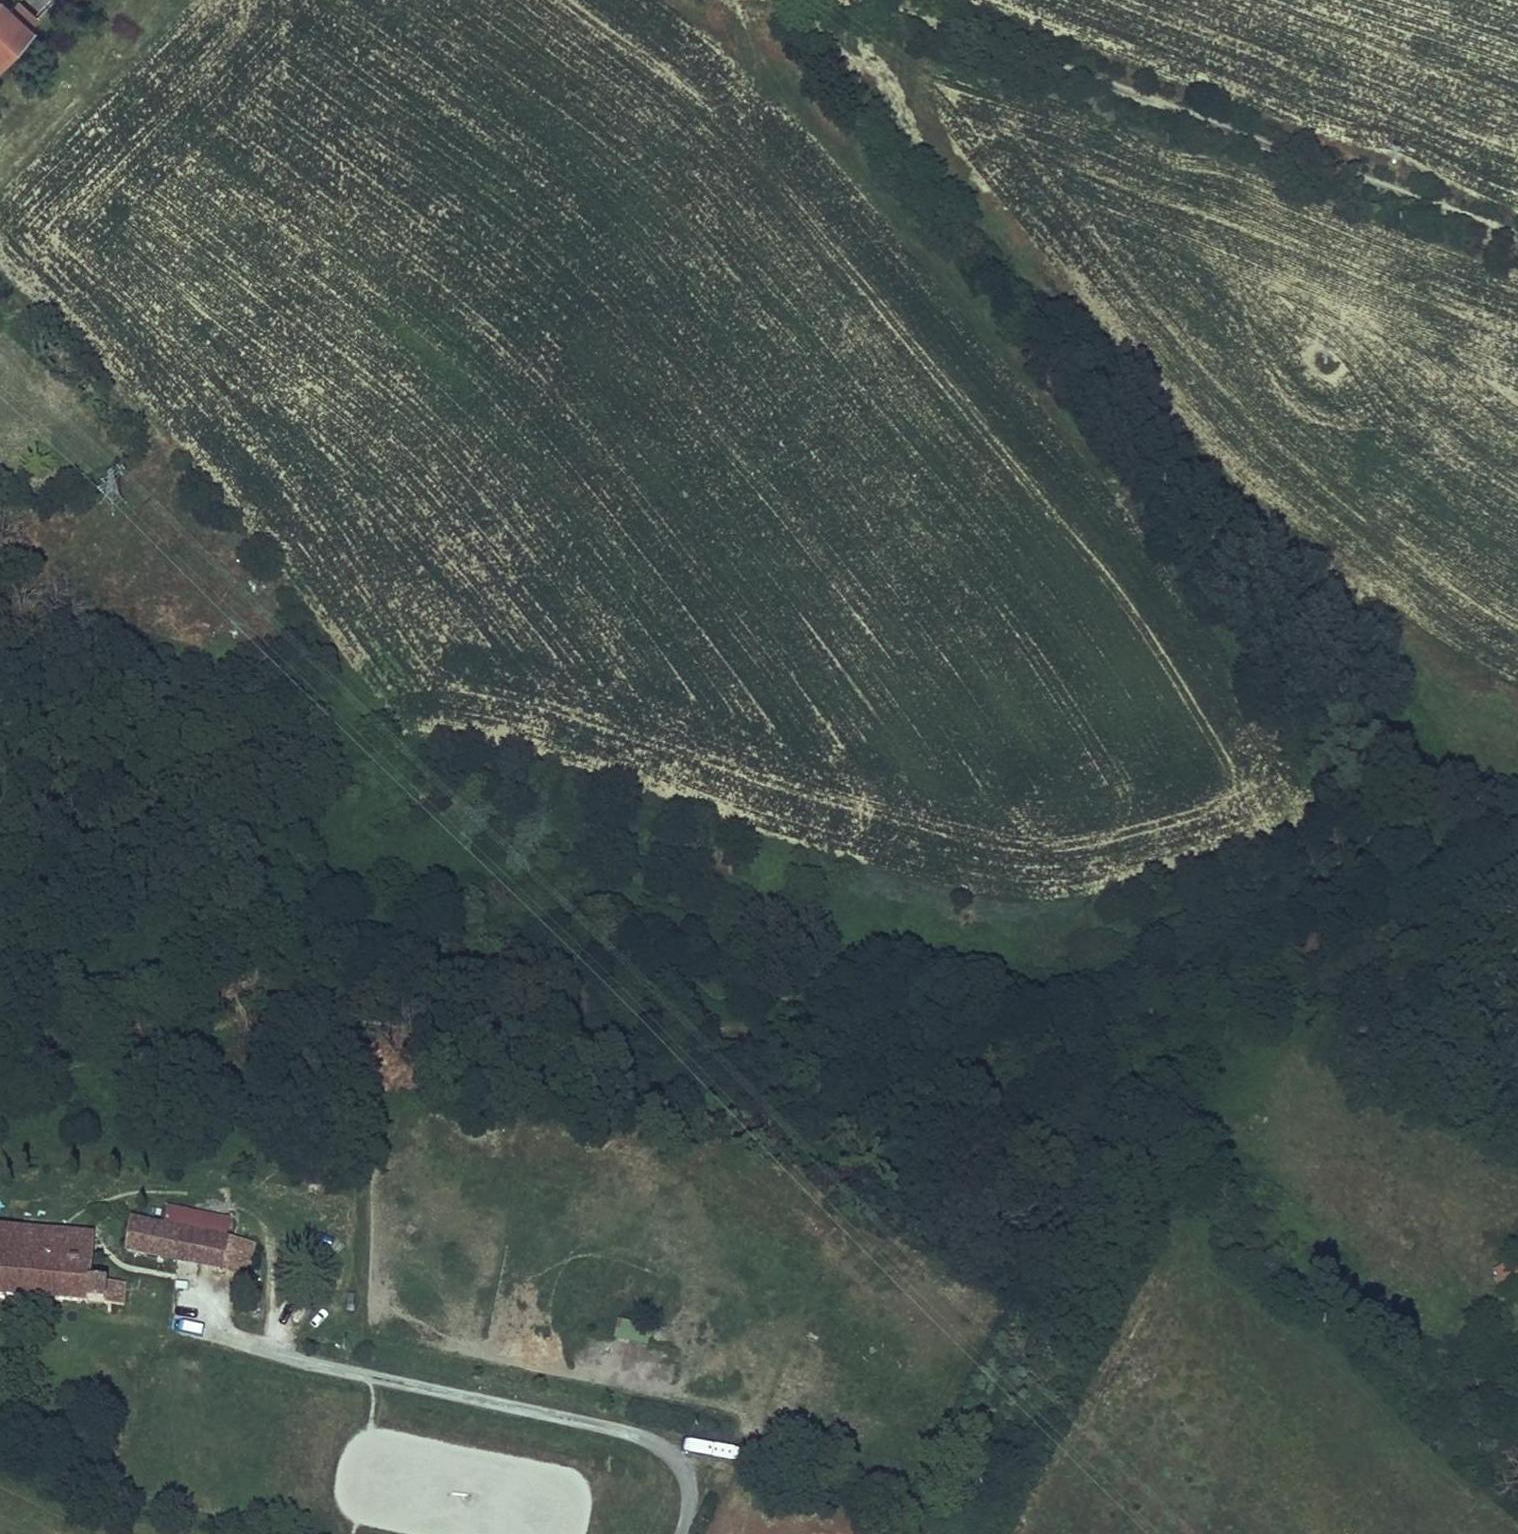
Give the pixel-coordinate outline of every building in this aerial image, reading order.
[(33,33),(0,3),(0,70),(33,33)] [(168,1209),(164,1228),(227,1240),(231,1221),(168,1209)] [(133,1222),(127,1252),(225,1271),(230,1241),(227,1240),(164,1228),(133,1222)] [(55,1298),(121,1303),(123,1282),(91,1280),(95,1236),(0,1229),(0,1294),(55,1298)] [(253,1245),(230,1241),(225,1271),(247,1275),(253,1245)] [(1492,1271),(1502,1290),(1517,1282),(1517,1258),(1492,1271)]
